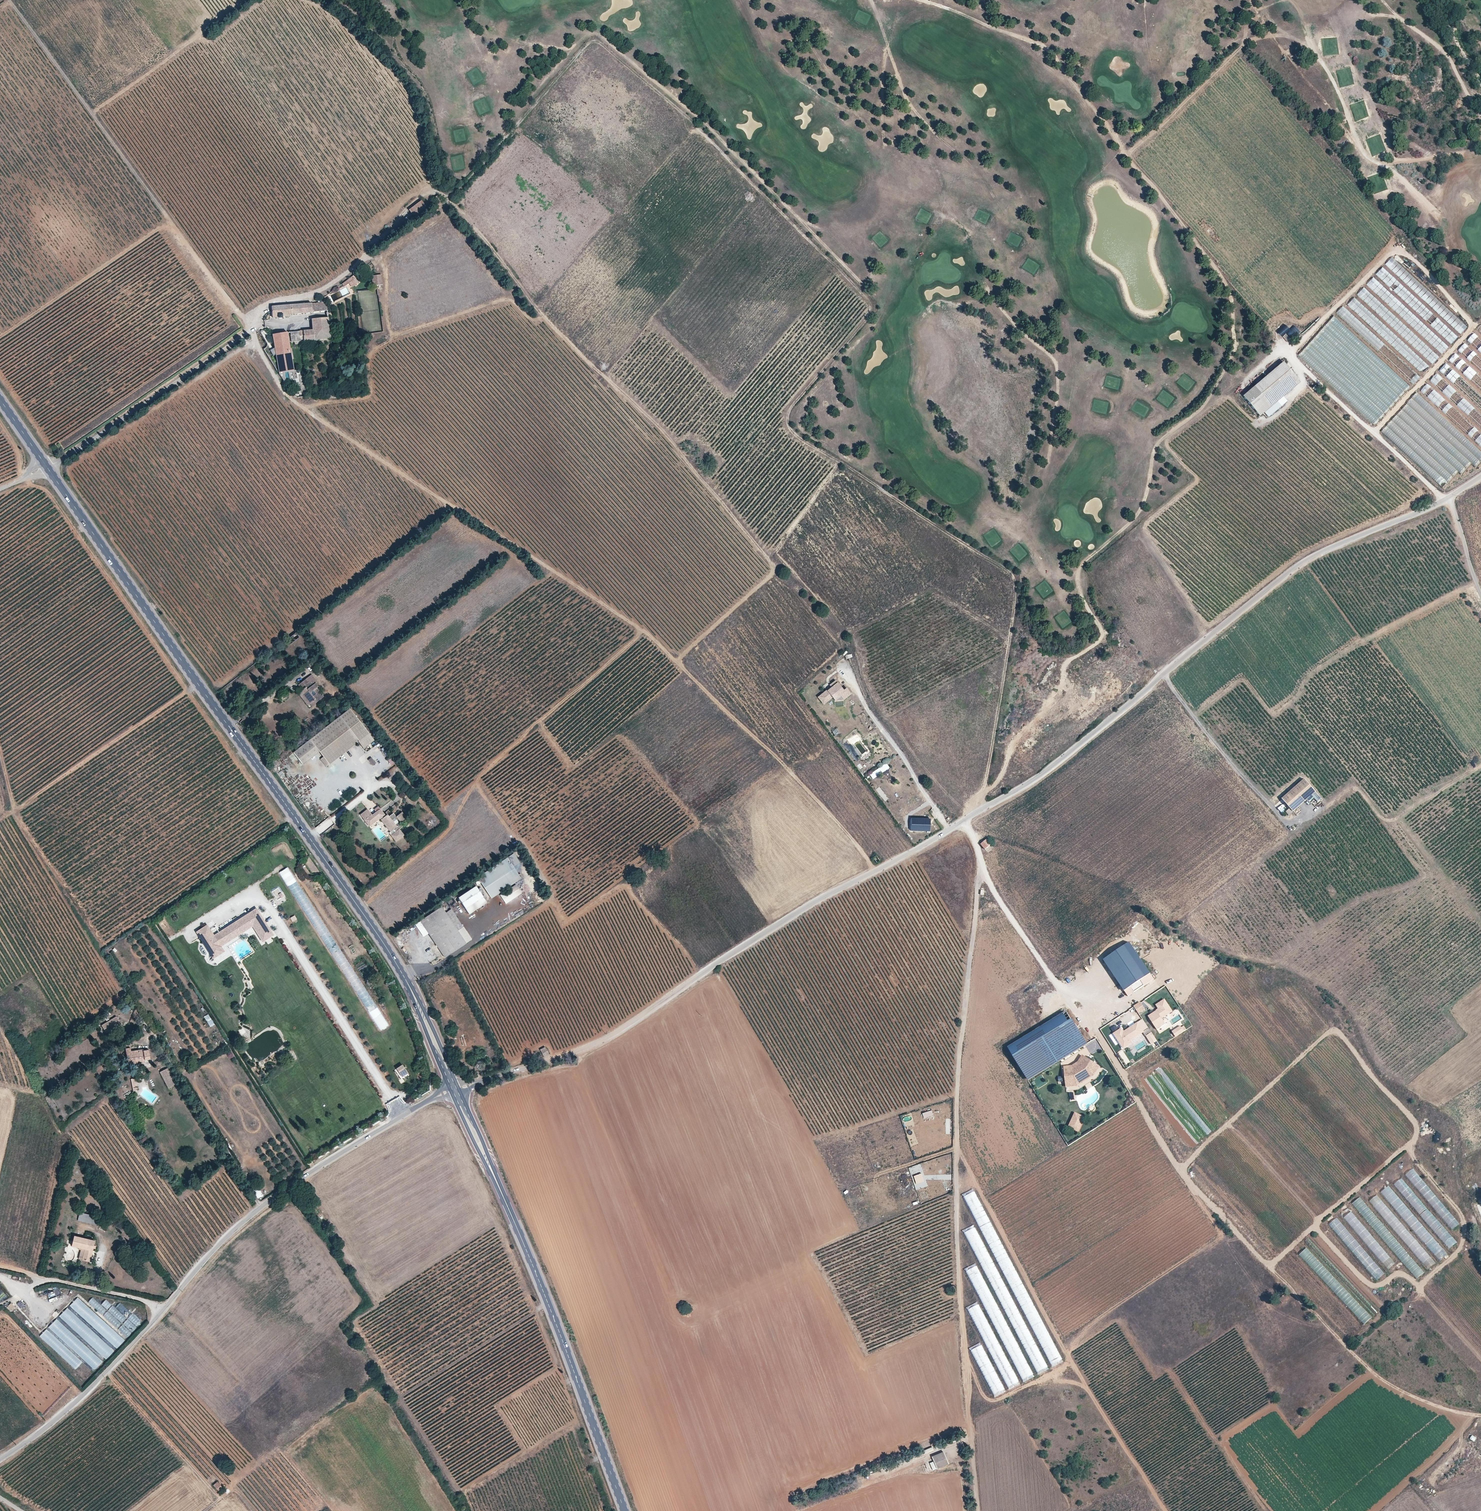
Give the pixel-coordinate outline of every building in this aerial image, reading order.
[(536,129),(532,133),(540,140),(543,136),(536,129)] [(438,196),(433,199),(437,204),(442,201),(438,196)] [(421,201),(409,210),(412,213),(396,225),(399,230),(428,209),(421,201)] [(1391,257),(1384,264),(1430,305),(1437,297),(1391,257)] [(1417,299),(1382,266),(1375,273),(1412,308),(1415,304),(1413,303),(1417,299)] [(359,274),(352,279),(356,284),(363,279),(359,274)] [(1366,283),(1391,306),(1397,299),(1372,277),(1366,283)] [(1356,294),(1391,326),(1398,319),(1363,287),(1356,294)] [(1347,304),(1373,328),(1378,322),(1352,298),(1347,304)] [(326,302),(311,303),(312,313),(327,311),(326,302)] [(295,305),(296,315),(312,313),(311,303),(295,305)] [(295,305),(271,307),(272,318),(278,318),(278,319),(282,318),(289,317),(289,315),(296,315),(295,305)] [(1342,306),(1336,312),(1362,337),(1368,331),(1342,306)] [(1453,313),(1446,320),(1461,334),(1467,327),(1453,313)] [(1333,316),(1297,355),(1336,390),(1335,384),(1335,382),(1335,379),(1338,376),(1343,377),(1344,370),(1347,367),(1348,359),(1351,362),(1352,354),(1355,354),(1356,349),(1359,348),(1360,346),(1358,339),(1333,316)] [(330,339),(328,319),(311,320),(312,330),(291,332),(291,342),(330,339)] [(1285,325),(1277,333),(1281,337),(1288,329),(1285,325)] [(1293,325),(1282,337),(1287,341),(1290,337),(1293,339),(1299,331),(1293,325)] [(1450,331),(1446,338),(1453,342),(1457,335),(1450,331)] [(272,335),(279,373),(294,371),(287,333),(272,335)] [(1467,339),(1480,352),(1480,340),(1473,333),(1467,339)] [(1442,341),(1436,348),(1442,353),(1448,347),(1442,341)] [(1480,371),(1480,361),(1476,357),(1478,355),(1464,343),(1457,350),(1480,371)] [(1467,377),(1473,370),(1455,353),(1448,360),(1467,377)] [(1440,370),(1455,384),(1461,377),(1445,364),(1440,370)] [(1299,386),(1283,367),(1248,395),(1268,419),(1279,410),(1276,405),(1299,386)] [(1430,380),(1442,391),(1448,384),(1436,373),(1430,380)] [(1420,390),(1438,407),(1445,400),(1427,383),(1420,390)] [(1416,393),(1381,432),(1414,460),(1416,458),(1408,451),(1410,449),(1408,446),(1411,443),(1406,439),(1412,433),(1408,429),(1415,422),(1421,427),(1423,424),(1419,421),(1422,416),(1426,419),(1430,415),(1429,414),(1434,408),(1416,393)] [(295,633),(287,639),(290,644),(298,637),(295,633)] [(303,695),(309,703),(313,700),(314,702),(322,696),(316,687),(318,686),(314,682),(316,681),(312,675),(299,685),(302,691),(298,694),(300,696),(303,695)] [(851,694),(846,688),(843,690),(835,680),(830,684),(832,686),(831,687),(827,690),(821,695),(826,702),(832,697),(840,696),(843,700),(851,694)] [(306,705),(309,703),(303,695),(300,696),(306,705)] [(826,702),(821,695),(818,697),(824,704),(826,702)] [(371,738),(344,705),(286,751),(297,764),(314,751),(324,764),(355,740),(360,747),(371,738)] [(373,762),(368,755),(365,758),(370,764),(373,762)] [(390,755),(386,758),(391,764),(395,761),(390,755)] [(1282,799),(1293,811),(1316,791),(1305,779),(1282,799)] [(385,811),(395,803),(392,800),(382,808),(385,811)] [(367,808),(360,814),(369,826),(385,813),(379,806),(371,813),(367,808)] [(401,811),(396,816),(400,822),(406,817),(401,811)] [(387,813),(380,819),(390,831),(397,825),(387,813)] [(929,831),(930,819),(911,818),(910,831),(927,831),(929,831)] [(398,828),(390,835),(396,842),(404,835),(398,828)] [(979,844),(984,850),(991,844),(986,839),(979,844)] [(875,855),(872,857),(877,863),(880,861),(875,855)] [(507,859),(477,879),(490,899),(520,879),(507,859)] [(505,903),(521,893),(516,884),(499,894),(505,903)] [(279,899),(280,903),(285,901),(279,887),(272,890),(276,900),(279,899)] [(486,903),(476,888),(458,900),(468,914),(486,903)] [(420,921),(444,958),(471,940),(451,909),(445,913),(441,907),(420,921)] [(206,925),(195,931),(212,958),(224,951),(220,945),(251,926),(261,941),(273,934),(256,908),(213,935),(206,925)] [(1129,942),(1123,946),(1134,961),(1144,977),(1150,973),(1129,942)] [(1103,960),(1113,975),(1134,961),(1123,946),(1103,960)] [(1124,991),(1144,977),(1134,961),(1113,975),(1124,991)] [(1144,977),(1124,991),(1127,996),(1153,979),(1150,973),(1144,977)] [(1159,1008),(1148,1016),(1157,1029),(1165,1023),(1162,1018),(1172,1011),(1164,999),(1156,1004),(1159,1008)] [(1140,1001),(1134,1005),(1139,1013),(1145,1009),(1140,1001)] [(471,1013),(458,1021),(462,1028),(475,1020),(471,1013)] [(208,1014),(204,1016),(209,1027),(214,1025),(208,1014)] [(1066,1015),(1010,1048),(1029,1078),(1084,1044),(1066,1015)] [(118,1019),(108,1024),(112,1029),(122,1024),(118,1019)] [(1121,1028),(1114,1033),(1124,1048),(1131,1043),(1130,1041),(1143,1031),(1137,1022),(1123,1032),(1121,1028)] [(1181,1026),(1172,1031),(1176,1036),(1184,1030),(1181,1026)] [(241,1028),(240,1035),(247,1036),(248,1030),(241,1028)] [(462,1040),(465,1039),(467,1045),(471,1043),(471,1042),(482,1037),(478,1030),(467,1035),(466,1033),(460,1036),(462,1040)] [(1115,1045),(1118,1043),(1113,1033),(1109,1034),(1115,1045)] [(1157,1040),(1153,1035),(1148,1038),(1152,1044),(1157,1040)] [(1102,1049),(1098,1040),(1086,1046),(1091,1055),(1102,1049)] [(544,1047),(539,1049),(543,1056),(547,1054),(544,1047)] [(131,1049),(126,1050),(129,1065),(145,1062),(147,1063),(148,1064),(150,1063),(150,1062),(151,1061),(149,1050),(143,1050),(142,1049),(131,1051),(131,1049)] [(1066,1067),(1066,1069),(1074,1068),(1081,1064),(1085,1057),(1084,1056),(1080,1063),(1073,1066),(1066,1067)] [(1096,1064),(1085,1057),(1081,1064),(1074,1068),(1066,1069),(1067,1082),(1076,1081),(1091,1072),(1096,1064)] [(479,1058),(474,1066),(478,1068),(483,1060),(479,1058)] [(1076,1081),(1067,1082),(1067,1087),(1077,1086),(1095,1076),(1101,1067),(1096,1064),(1091,1072),(1076,1081)] [(408,1075),(402,1065),(396,1069),(403,1078),(408,1075)] [(167,1068),(160,1072),(168,1088),(175,1084),(167,1068)] [(1047,1083),(1041,1073),(1031,1079),(1037,1089),(1047,1083)] [(131,1078),(132,1091),(137,1090),(137,1083),(141,1083),(141,1077),(131,1078)] [(443,1079),(439,1081),(443,1088),(448,1085),(443,1079)] [(1086,1117),(1075,1112),(1068,1127),(1079,1132),(1086,1117)] [(1413,1168),(1405,1174),(1451,1230),(1459,1224),(1413,1168)] [(1433,1217),(1402,1179),(1395,1184),(1434,1232),(1442,1225),(1438,1221),(1434,1225),(1429,1220),(1433,1217)] [(258,1189),(253,1191),(257,1198),(262,1195),(258,1189)] [(996,1235),(975,1191),(964,1196),(985,1240),(996,1235)] [(1393,1192),(1386,1197),(1425,1245),(1432,1239),(1393,1192)] [(1370,1200),(1426,1270),(1434,1264),(1378,1194),(1370,1200)] [(1350,1207),(1342,1213),(1386,1271),(1394,1264),(1350,1207)] [(80,1213),(78,1221),(99,1226),(100,1218),(80,1213)] [(1384,1274),(1337,1217),(1329,1224),(1376,1280),(1384,1274)] [(979,1265),(991,1260),(976,1227),(964,1232),(979,1265)] [(1449,1248),(1456,1242),(1450,1235),(1445,1240),(1442,1236),(1440,1238),(1449,1248)] [(72,1247),(81,1249),(84,1250),(82,1260),(90,1262),(95,1241),(74,1237),(72,1247)] [(995,1257),(1006,1253),(1000,1239),(989,1244),(995,1257)] [(1307,1247),(1299,1254),(1320,1277),(1327,1271),(1307,1247)] [(1439,1253),(1435,1255),(1438,1260),(1446,1255),(1443,1248),(1438,1251),(1439,1253)] [(976,1264),(965,1270),(980,1300),(991,1295),(976,1264)] [(985,1274),(996,1268),(994,1264),(983,1269),(985,1274)] [(1005,1274),(1017,1302),(1028,1297),(1017,1269),(1005,1274)] [(1409,1282),(1413,1287),(1428,1275),(1424,1270),(1409,1282)] [(946,1289),(948,1294),(955,1291),(952,1286),(946,1289)] [(1006,1286),(995,1291),(1011,1324),(1025,1318),(1020,1308),(1017,1309),(1006,1286)] [(1278,1299),(1282,1303),(1288,1297),(1285,1293),(1278,1299)] [(125,1340),(78,1297),(70,1306),(117,1348),(125,1340)] [(87,1303),(126,1339),(142,1322),(120,1302),(115,1308),(112,1305),(106,1299),(101,1305),(92,1297),(87,1303)] [(170,1307),(175,1310),(181,1303),(176,1300),(170,1307)] [(11,1302),(6,1307),(10,1312),(16,1306),(11,1302)] [(681,1305),(686,1317),(694,1313),(689,1302),(681,1305)] [(114,1351),(67,1308),(60,1316),(107,1359),(114,1351)] [(989,1316),(999,1334),(1010,1329),(1000,1311),(989,1316)] [(1030,1324),(1041,1320),(1039,1314),(1028,1319),(1030,1324)] [(986,1318),(975,1324),(993,1360),(1004,1355),(986,1318)] [(103,1362),(56,1319),(48,1327),(95,1370),(103,1362)] [(1013,1326),(1015,1331),(1026,1326),(1024,1321),(1013,1326)] [(1033,1327),(1051,1366),(1062,1361),(1044,1322),(1033,1327)] [(83,1362),(47,1329),(40,1336),(76,1369),(83,1362)] [(1029,1330),(1018,1335),(1020,1340),(1031,1335),(1029,1330)] [(1001,1338),(1006,1349),(1017,1344),(1012,1333),(1001,1338)] [(1024,1348),(1034,1344),(1031,1336),(1020,1339),(1024,1348)] [(981,1344),(970,1350),(992,1392),(1003,1387),(981,1344)] [(1039,1355),(1037,1349),(1038,1349),(1036,1344),(1025,1348),(1029,1358),(1039,1355)] [(1012,1363),(1024,1360),(1019,1347),(1008,1350),(1012,1363)] [(1031,1362),(1037,1373),(1048,1368),(1042,1356),(1031,1362)] [(1003,1377),(1007,1375),(1011,1382),(1017,1379),(1007,1358),(996,1364),(1003,1377)] [(1027,1360),(1015,1364),(1019,1374),(1030,1370),(1027,1360)] [(931,1456),(936,1469),(947,1464),(942,1452),(931,1456)] [(213,1485),(219,1492),(222,1489),(217,1482),(213,1485)]
